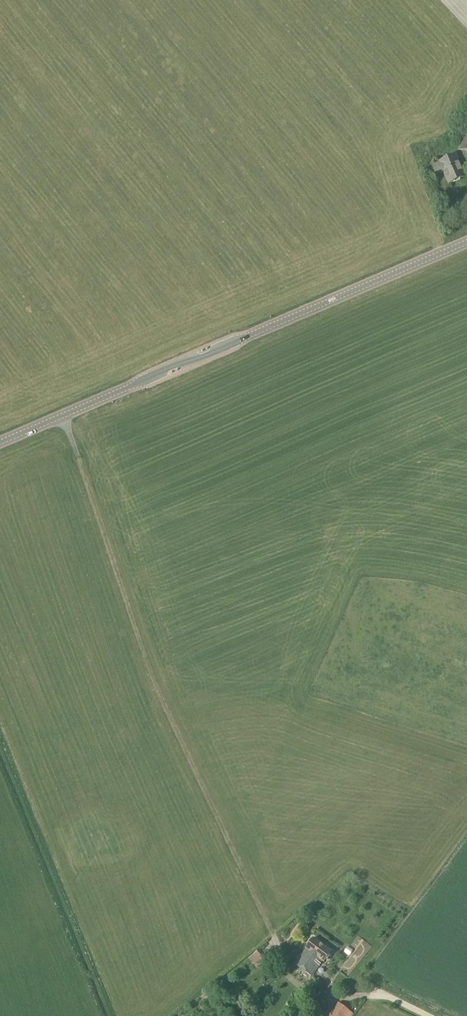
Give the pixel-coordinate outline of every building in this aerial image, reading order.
[(461,120),(461,127),(457,127),(458,150),(466,150),(466,120),(461,120)] [(466,177),(457,155),(441,161),(442,162),(433,166),(437,176),(444,172),(449,184),(466,177)] [(324,963),(332,952),(314,939),(306,949),(295,964),(312,977),(323,961),(324,963)] [(351,977),(374,947),(364,940),(342,970),(351,977)] [(259,949),(252,955),(261,963),(267,956),(259,949)] [(352,1014),(339,1004),(330,1015),(351,1015),(352,1014)]
